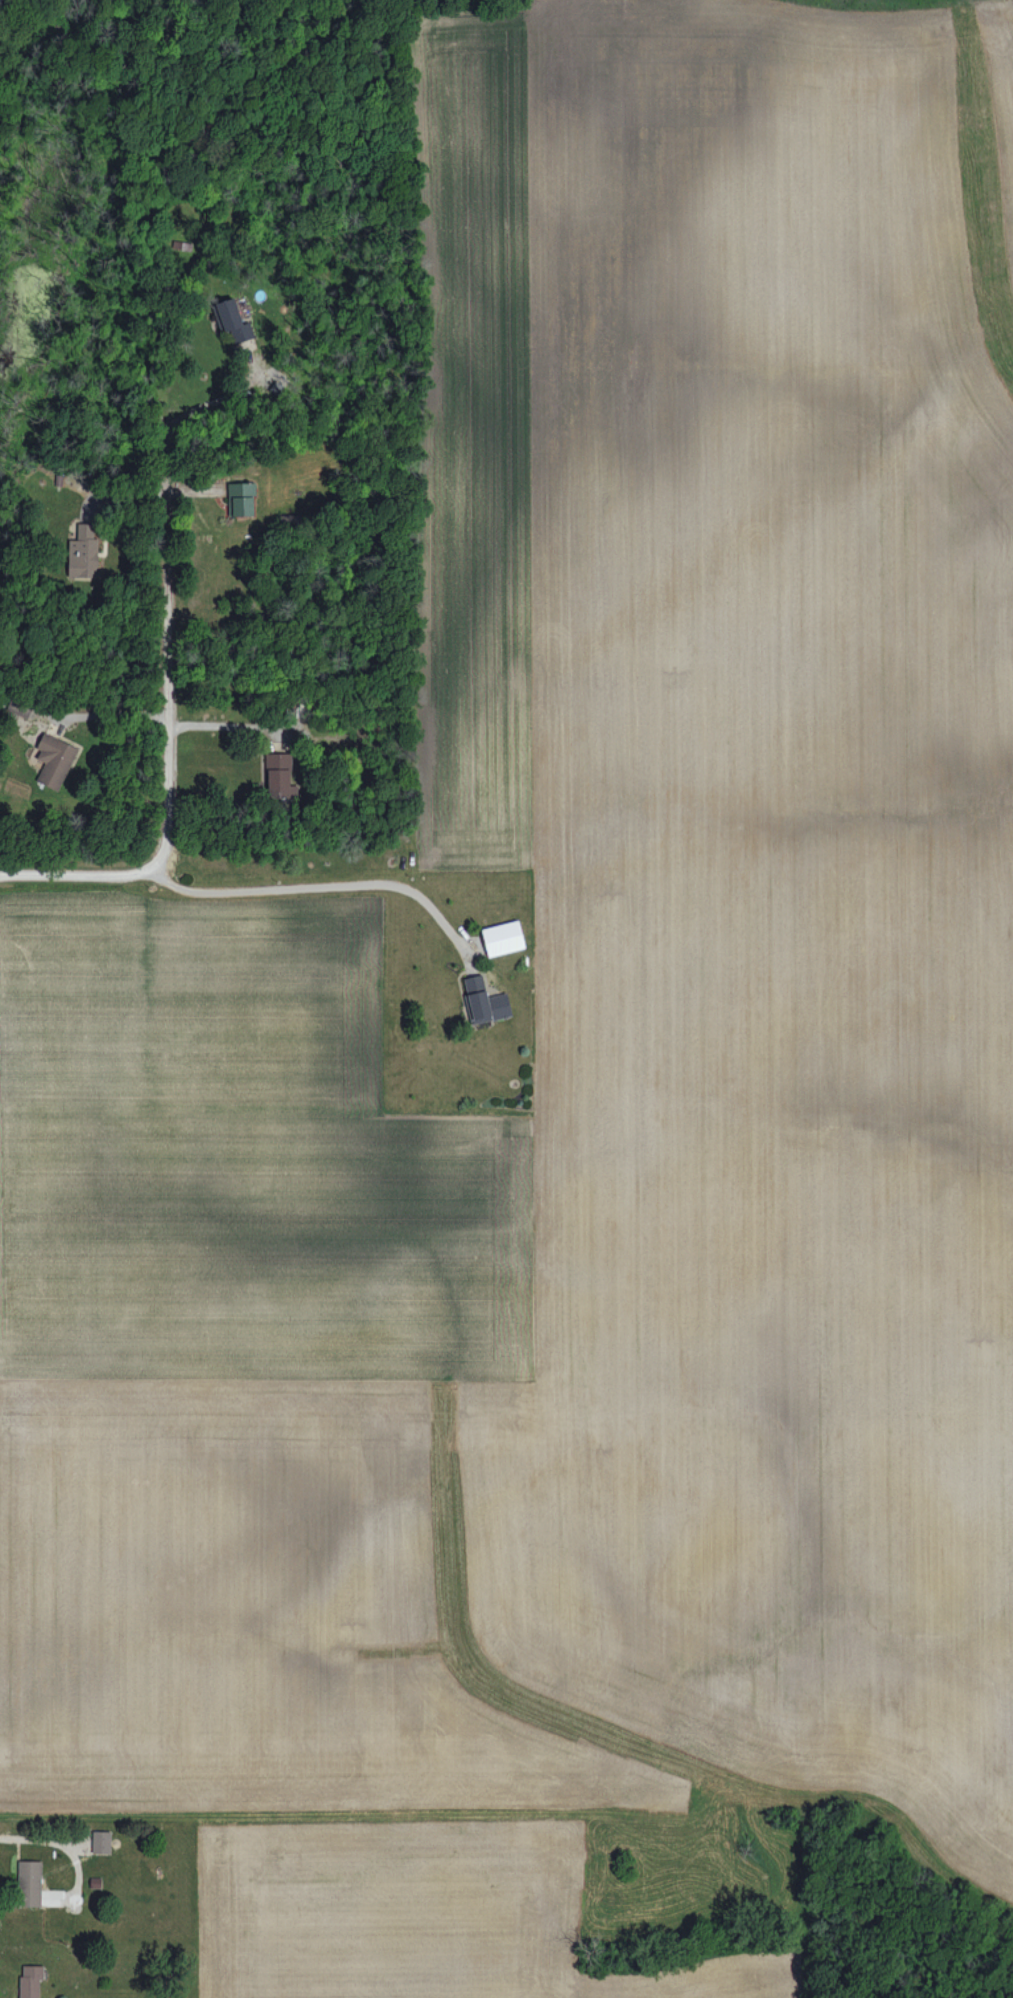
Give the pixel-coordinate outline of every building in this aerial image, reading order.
[(173,252),(191,253),(191,242),(173,241),(173,252)] [(243,323),(234,297),(212,305),(223,333),(230,330),(235,344),(255,337),(249,321),(243,323)] [(254,482),(228,483),(229,516),(256,515),(254,482)] [(66,577),(98,577),(98,537),(93,537),(93,523),(78,523),(78,540),(66,540),(66,577)] [(45,762),(36,780),(58,791),(78,748),(44,732),(37,748),(41,749),(36,759),(45,762)] [(291,753),(266,753),(267,797),(292,796),(291,753)] [(481,929),(488,957),(525,947),(518,919),(481,929)] [(463,978),(472,1023),(512,1016),(508,993),(487,996),(482,974),(463,978)] [(111,1854),(111,1831),(93,1830),(92,1853),(111,1854)] [(41,1861),(19,1861),(19,1906),(41,1906),(41,1861)] [(21,1965),(21,1997),(39,1997),(39,1978),(44,1978),(44,1965),(21,1965)]
